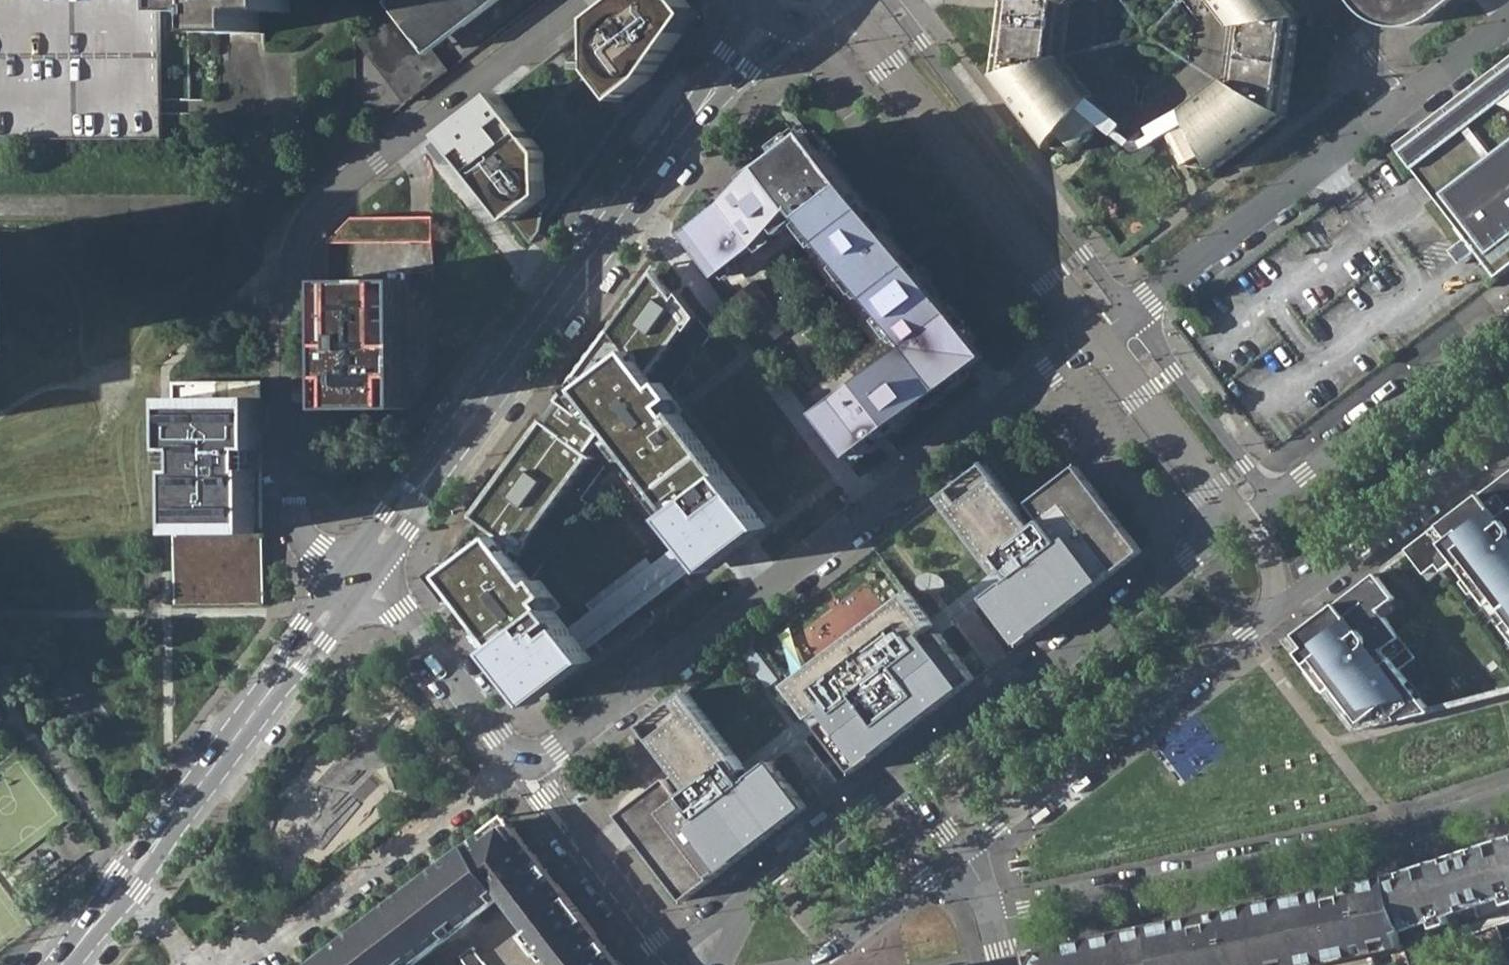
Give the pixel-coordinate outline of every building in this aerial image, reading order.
[(192,224),(192,213),(192,140),(208,140),(208,102),(190,102),(190,14),(190,0),(0,0),(0,224),(192,224)] [(190,14),(221,14),(221,35),(264,35),(264,14),(295,14),(295,0),(190,0),(190,14)] [(354,32),(351,32),(351,119),(369,119),(373,124),(534,0),(397,0),(354,32)] [(685,0),(623,0),(446,135),(450,140),(441,147),(456,164),(464,158),(529,243),(535,235),(647,86),(698,16),(685,0)] [(999,84),(1058,152),(1075,136),(1094,151),(1116,127),(1097,112),(1103,104),(1068,65),(1071,16),(1087,0),(1004,0),(999,84)] [(1229,33),(1223,81),(1183,112),(1189,123),(1170,134),(1188,163),(1209,154),(1217,169),(1286,116),(1298,13),(1287,0),(1204,0),(1229,33)] [(1354,8),(1361,12),(1366,16),(1370,18),(1376,20),(1382,21),(1390,23),(1398,23),(1406,23),(1413,22),(1424,19),(1431,16),(1437,12),(1453,0),(1348,0),(1354,8)] [(1399,148),(1470,241),(1454,252),(1464,267),(1481,254),(1500,279),(1508,272),(1508,64),(1399,148)] [(985,359),(816,134),(685,235),(718,278),(755,249),(805,211),(817,226),(860,283),(902,336),(909,347),(849,393),(822,414),(855,458),(885,435),(985,359)] [(405,274),(432,274),(430,215),(351,216),(324,243),(325,283),(405,282),(405,274)] [(478,521),(443,569),(540,693),(588,655),(512,553),(516,549),(525,556),(535,543),(532,541),(593,457),(590,455),(605,435),(636,474),(626,482),(696,573),(763,522),(679,409),(662,388),(659,390),(650,378),(686,329),(689,332),(699,318),(680,294),(676,300),(658,275),(549,424),(545,421),(474,518),(478,521)] [(756,281),(733,299),(771,346),(793,329),(756,281)] [(327,410),(407,409),(405,310),(405,282),(325,283),(327,410)] [(407,409),(433,373),(432,309),(405,310),(407,409)] [(172,414),(260,414),(259,382),(172,382),(172,414)] [(260,414),(172,414),(172,461),(186,461),(186,487),(172,488),(172,535),(261,536),(260,487),(251,486),(251,475),(250,464),(255,464),(260,464),(260,414)] [(987,597),(1022,644),(1146,551),(1079,465),(1020,510),(985,465),(942,498),(1006,583),(987,597)] [(1410,549),(1429,574),(1441,565),(1445,571),(1457,562),(1508,630),(1508,474),(1410,549)] [(261,536),(172,535),(172,606),(261,605),(261,536)] [(1441,565),(1429,574),(1433,580),(1445,571),(1441,565)] [(1397,598),(1378,574),(1290,641),(1359,731),(1435,712),(1402,670),(1418,658),(1407,643),(1395,652),(1385,637),(1396,629),(1382,610),(1397,598)] [(789,685),(853,773),(978,679),(911,591),(789,685)] [(801,625),(775,638),(789,666),(815,653),(801,625)] [(1407,643),(1396,629),(1385,637),(1395,652),(1407,643)] [(620,815),(686,902),(809,807),(773,760),(753,775),(689,692),(643,726),(677,772),(620,815)] [(1075,796),(1090,784),(1085,777),(1070,789),(1075,796)] [(1034,827),(1049,815),(1044,808),(1029,820),(1034,827)] [(812,830),(828,818),(823,811),(807,823),(812,830)] [(504,896),(536,938),(527,944),(539,960),(548,953),(557,964),(622,964),(619,961),(613,964),(604,952),(597,932),(561,885),(547,878),(534,862),(540,857),(506,816),(315,964),(413,964),(504,896)] [(1401,869),(1040,961),(1041,964),(1268,964),(1268,962),(1293,957),(1296,964),(1304,964),(1356,953),(1354,943),(1399,933),(1398,929),(1414,924),(1433,919),(1434,926),(1453,920),(1451,913),(1505,895),(1508,903),(1508,834),(1401,869)] [(778,856),(793,844),(788,838),(773,850),(778,856)] [(1027,951),(1030,964),(1040,961),(1037,949),(1027,951)]
